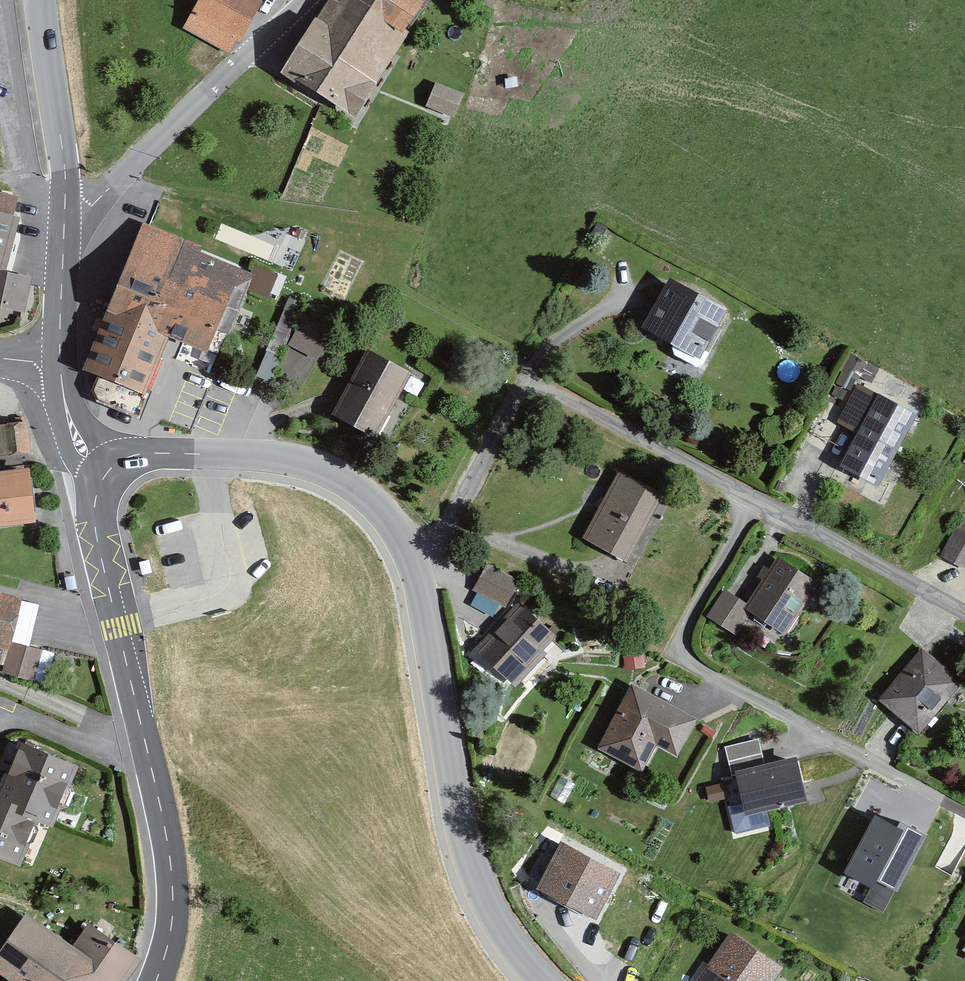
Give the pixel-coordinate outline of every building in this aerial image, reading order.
[(246,0),(206,0),(186,36),(233,63),(264,10),(246,0)] [(339,4),(410,46),(429,17),(402,0),(341,0),(339,4)] [(358,130),(410,46),(339,4),(287,86),(358,130)] [(456,116),(463,90),(434,82),(427,108),(456,116)] [(0,194),(0,269),(8,271),(23,218),(13,215),(18,199),(0,194)] [(258,275),(148,229),(115,307),(172,332),(213,348),(222,327),(233,332),(258,275)] [(28,317),(37,278),(8,271),(0,269),(0,311),(28,317)] [(730,308),(672,277),(647,325),(705,356),(730,308)] [(172,332),(115,307),(89,365),(156,395),(172,360),(162,355),(172,332)] [(338,330),(307,315),(291,347),(322,362),(338,330)] [(417,373),(370,348),(337,412),(383,437),(417,373)] [(923,412),(882,391),(845,462),(885,483),(923,412)] [(0,422),(0,454),(26,449),(20,418),(0,422)] [(0,467),(0,517),(41,513),(35,463),(0,467)] [(668,492),(621,468),(587,535),(634,559),(668,492)] [(958,527),(944,556),(964,566),(964,530),(958,527)] [(823,582),(781,557),(773,570),(766,566),(759,579),(764,581),(751,603),(726,588),(710,616),(740,635),(755,610),(793,633),(823,582)] [(139,563),(142,575),(152,573),(149,560),(139,563)] [(521,578),(486,561),(474,588),(508,604),(521,578)] [(74,575),(63,577),(65,590),(76,588),(74,575)] [(30,675),(51,594),(0,581),(0,667),(30,675)] [(526,595),(481,648),(520,681),(566,629),(526,595)] [(924,649),(881,700),(923,734),(964,684),(964,682),(924,649)] [(644,652),(625,655),(628,672),(647,669),(644,652)] [(703,717),(635,684),(604,747),(650,770),(664,743),(685,754),(703,717)] [(24,729),(0,781),(0,791),(42,808),(59,816),(86,756),(24,729)] [(761,740),(726,748),(733,779),(743,777),(751,811),(815,795),(804,750),(766,759),(761,740)] [(728,784),(709,789),(712,802),(731,798),(728,784)] [(42,808),(0,791),(0,845),(23,855),(42,808)] [(883,912),(925,835),(900,821),(897,827),(875,815),(844,873),(872,888),(864,902),(883,912)] [(629,860),(567,829),(543,878),(605,908),(629,860)] [(24,914),(0,950),(0,970),(17,980),(123,980),(138,957),(87,923),(73,945),(24,914)] [(734,925),(697,980),(699,980),(776,980),(789,962),(734,925)]
